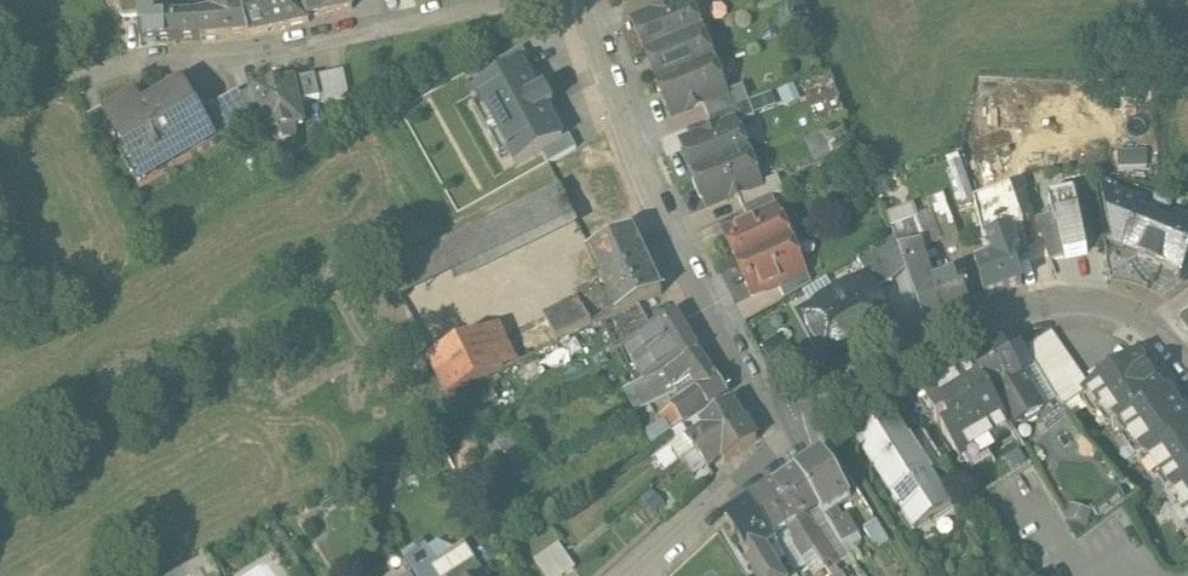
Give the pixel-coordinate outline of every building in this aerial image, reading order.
[(167,0),(116,0),(124,20),(140,18),(142,43),(202,41),(194,19),(176,21),(167,0)] [(238,0),(207,0),(212,14),(194,18),(194,19),(202,41),(221,40),(249,36),(239,2),(238,0)] [(239,2),(249,36),(275,31),(263,0),(244,0),(239,2)] [(298,0),(263,0),(275,31),(309,23),(298,0)] [(308,19),(353,10),(349,0),(299,0),(308,19)] [(646,54),(700,33),(699,30),(702,21),(696,7),(688,3),(687,2),(687,0),(686,0),(663,9),(655,12),(653,11),(650,12),(647,13),(646,16),(634,21),(646,54)] [(663,9),(686,0),(659,0),(663,9)] [(700,33),(646,54),(658,84),(712,63),(711,60),(714,53),(708,37),(701,35),(700,33)] [(523,65),(530,62),(522,48),(495,63),(502,76),(523,65)] [(713,65),(712,63),(658,84),(671,116),(702,103),(724,94),(724,93),(723,91),(726,83),(721,69),(713,65)] [(523,65),(502,76),(475,91),(515,165),(542,150),(563,139),(562,138),(546,109),(553,105),(545,91),(539,94),(523,65)] [(345,70),(316,76),(322,103),(350,97),(345,70)] [(295,81),(299,101),(320,97),(316,76),(295,81)] [(295,81),(256,89),(257,96),(269,115),(277,129),(303,123),(299,101),(295,81)] [(724,93),(724,94),(702,103),(708,118),(748,102),(742,86),(724,93)] [(136,98),(106,116),(116,133),(144,181),(214,140),(199,115),(183,89),(145,112),(136,98)] [(241,98),(252,117),(256,123),(269,115),(257,96),(256,89),(241,98)] [(238,92),(199,115),(214,140),(252,117),(241,98),(238,92)] [(754,117),(748,102),(708,118),(713,131),(733,123),(734,125),(754,117)] [(89,116),(99,143),(116,133),(106,116),(101,109),(89,116)] [(747,136),(737,132),(734,125),(733,123),(713,131),(704,135),(703,134),(700,134),(696,136),(695,139),(681,144),(694,175),(746,155),(742,146),(747,136)] [(569,135),(562,138),(563,139),(542,150),(549,163),(576,148),(569,135)] [(749,164),(746,155),(694,175),(708,209),(720,203),(723,204),(726,203),(729,201),(729,199),(736,196),(759,186),(758,185),(755,177),(759,167),(749,164)] [(960,164),(949,168),(962,206),(973,203),(960,164)] [(758,185),(759,186),(736,196),(742,210),(770,197),(783,192),(776,177),(758,185)] [(1024,263),(1049,255),(1037,218),(1026,184),(1011,189),(1022,223),(1012,227),(1024,263)] [(1058,223),(1066,257),(1088,252),(1080,219),(1083,218),(1076,189),(1048,195),(1052,214),(1055,224),(1058,223)] [(386,273),(399,301),(576,219),(563,191),(386,273)] [(1113,237),(1123,242),(1137,210),(1137,211),(1140,204),(1107,192),(1106,196),(1108,206),(1106,208),(1108,222),(1110,223),(1113,237)] [(942,194),(926,200),(931,214),(942,240),(946,251),(948,256),(964,250),(942,194)] [(995,195),(973,203),(984,244),(1010,234),(995,195)] [(770,197),(742,210),(748,223),(776,210),(770,197)] [(913,206),(884,215),(891,228),(898,226),(900,232),(914,228),(920,245),(921,248),(942,240),(931,214),(918,218),(913,206)] [(782,213),(776,210),(748,223),(725,233),(724,235),(729,247),(731,249),(732,248),(739,264),(787,243),(780,228),(783,226),(786,220),(782,213)] [(1123,242),(1121,247),(1180,271),(1186,257),(1187,251),(1187,223),(1174,217),(1171,224),(1137,211),(1137,210),(1123,242)] [(1049,255),(1051,261),(1066,257),(1058,223),(1055,224),(1052,214),(1037,218),(1049,255)] [(912,291),(924,322),(942,314),(932,283),(914,228),(900,232),(898,226),(891,228),(900,252),(912,291)] [(598,271),(641,251),(632,231),(589,252),(598,271)] [(1010,234),(984,244),(989,263),(1012,255),(1020,252),(1013,233),(1010,234)] [(794,260),(787,243),(739,264),(746,280),(745,280),(745,282),(750,295),(753,296),(776,286),(804,273),(807,268),(804,261),(797,258),(794,260)] [(661,293),(641,251),(598,271),(618,313),(661,293)] [(867,278),(875,293),(891,284),(873,251),(854,261),(864,280),(867,278)] [(989,263),(978,268),(985,297),(1022,282),(1012,255),(989,263)] [(810,286),(804,273),(776,286),(782,301),(810,286)] [(932,283),(942,314),(969,303),(957,273),(932,283)] [(864,280),(799,315),(823,357),(890,320),(875,293),(867,278),(864,280)] [(539,324),(551,347),(594,326),(582,302),(539,324)] [(660,372),(661,371),(698,350),(676,315),(657,327),(667,344),(644,358),(648,365),(654,362),(660,372)] [(1084,390),(1090,386),(1052,330),(1026,347),(1053,394),(1058,399),(1063,404),(1064,403),(1064,404),(1084,391),(1084,390)] [(481,332),(424,360),(448,400),(504,372),(481,332)] [(1043,407),(1058,399),(1053,394),(1026,347),(1020,337),(1003,347),(1019,374),(1023,372),(1043,407)] [(1010,426),(1043,407),(1023,372),(1019,374),(1003,347),(999,340),(969,358),(971,360),(1010,426)] [(698,350),(661,371),(673,387),(707,364),(698,350)] [(1112,426),(1166,389),(1166,388),(1163,391),(1155,380),(1156,377),(1150,369),(1147,368),(1137,354),(1121,365),(1121,364),(1099,378),(1100,379),(1090,386),(1084,390),(1084,391),(1096,408),(1101,405),(1113,423),(1111,424),(1112,426)] [(1011,427),(1010,426),(971,360),(919,391),(937,421),(945,416),(950,424),(942,429),(959,458),(1011,427)] [(681,423),(726,392),(716,376),(697,389),(698,390),(672,409),(681,423)] [(642,384),(650,403),(666,394),(659,377),(642,384)] [(1187,426),(1187,420),(1173,398),(1171,400),(1165,392),(1168,390),(1166,389),(1112,426),(1113,427),(1119,423),(1141,455),(1137,459),(1138,460),(1187,426)] [(703,431),(710,442),(744,420),(733,402),(698,424),(703,431)] [(671,430),(681,423),(672,409),(671,407),(661,415),(671,430)] [(927,472),(908,442),(889,413),(852,437),(890,496),(927,472)] [(722,461),(756,439),(744,420),(710,442),(718,455),(722,461)] [(1187,478),(1187,426),(1138,460),(1139,462),(1147,457),(1169,489),(1165,491),(1167,493),(1187,478)] [(695,451),(710,442),(703,431),(688,440),(695,451)] [(922,434),(908,442),(927,472),(929,475),(932,474),(943,467),(922,434)] [(718,455),(710,442),(695,451),(704,465),(718,455)] [(821,455),(796,471),(820,507),(819,508),(824,516),(849,500),(821,455)] [(796,471),(773,486),(797,523),(806,517),(819,508),(820,507),(796,471)] [(929,475),(927,472),(890,496),(914,533),(951,509),(936,486),(939,484),(932,474),(929,475)] [(1167,493),(1168,495),(1172,491),(1185,510),(1180,513),(1187,524),(1187,478),(1167,493)] [(773,486),(750,502),(773,539),(786,530),(797,523),(773,486)] [(1118,490),(1091,510),(1097,518),(1124,498),(1118,490)] [(773,539),(750,502),(740,508),(744,514),(728,524),(751,559),(775,543),(773,539)] [(817,529),(806,517),(797,523),(815,552),(820,549),(823,554),(830,549),(817,529)] [(861,543),(846,519),(832,528),(844,547),(852,542),(855,547),(861,543)] [(815,552),(797,523),(786,530),(792,544),(805,565),(811,561),(808,556),(815,552)] [(547,553),(562,575),(565,575),(575,569),(559,545),(547,553)] [(162,575),(219,575),(206,552),(162,575)] [(421,552),(406,561),(415,575),(436,575),(421,552)] [(547,553),(535,561),(545,575),(562,575),(547,553)] [(459,575),(476,575),(471,568),(459,575)]
